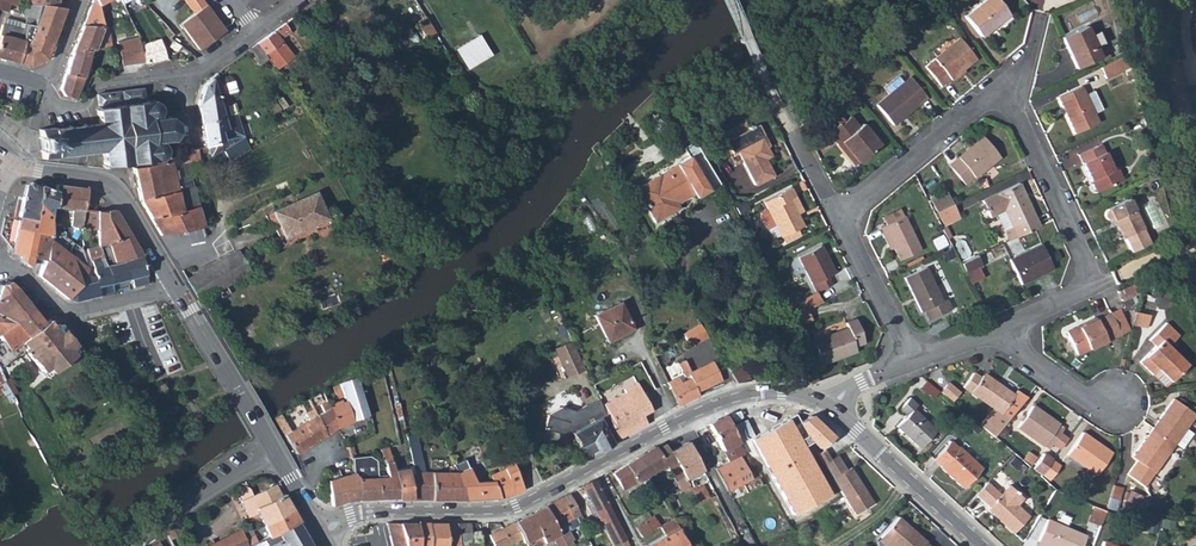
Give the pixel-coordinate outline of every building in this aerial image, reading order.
[(94,0),(92,0),(82,27),(99,33),(103,33),(106,33),(104,26),(99,4),(94,0)] [(192,14),(188,17),(179,25),(199,51),(225,33),(215,21),(204,7),(202,8),(197,0),(183,0),(192,14)] [(978,35),(997,20),(998,22),(1007,15),(995,0),(983,0),(963,16),(978,35)] [(31,69),(46,62),(50,49),(64,9),(42,8),(35,29),(26,26),(22,43),(26,44),(20,67),(31,69)] [(426,37),(434,32),(420,9),(415,12),(416,14),(418,20),(416,21),(426,37)] [(878,26),(887,19),(886,16),(876,23),(878,26)] [(889,20),(887,19),(878,26),(880,27),(889,20)] [(900,35),(889,20),(880,27),(891,42),(900,35)] [(997,20),(978,35),(979,37),(998,22),(997,20)] [(285,23),(256,44),(264,53),(281,41),(279,39),(291,32),(285,23)] [(99,33),(82,27),(71,54),(90,51),(106,48),(103,33),(99,33)] [(891,42),(880,27),(870,35),(882,49),(891,42)] [(1092,46),(1088,38),(1084,28),(1061,38),(1074,68),(1097,58),(1092,46)] [(1096,34),(1088,38),(1092,46),(1101,42),(1096,34)] [(454,49),(467,69),(490,55),(478,35),(454,49)] [(20,67),(26,44),(22,43),(0,38),(0,62),(20,67)] [(117,42),(121,67),(142,63),(139,43),(138,38),(117,42)] [(151,63),(166,59),(159,39),(139,43),(142,63),(151,63)] [(973,59),(957,39),(923,66),(939,86),(973,59)] [(175,51),(179,46),(173,41),(169,46),(175,51)] [(264,53),(268,59),(275,68),(291,56),(281,41),(264,53)] [(256,44),(248,50),(258,65),(268,59),(264,53),(256,44)] [(90,51),(71,54),(68,62),(67,62),(59,89),(63,96),(74,98),(83,75),(90,51)] [(1127,54),(1098,67),(1104,79),(1130,68),(1127,54)] [(210,81),(223,118),(235,115),(237,115),(233,102),(226,104),(217,73),(209,77),(210,81)] [(881,87),(886,93),(900,82),(894,76),(881,87)] [(900,82),(886,93),(873,104),(890,125),(923,98),(906,77),(900,82)] [(198,104),(200,124),(223,118),(210,81),(204,86),(198,104)] [(1083,96),(1079,87),(1056,98),(1073,134),(1096,124),(1092,115),(1099,111),(1091,93),(1083,96)] [(41,153),(41,158),(56,157),(56,155),(70,154),(70,156),(72,156),(72,153),(83,152),(84,154),(87,154),(87,152),(101,150),(102,166),(103,168),(104,166),(119,165),(119,167),(121,167),(122,165),(134,164),(134,165),(136,165),(136,164),(150,163),(150,160),(156,159),(157,161),(159,161),(158,158),(160,155),(162,155),(163,153),(161,152),(161,145),(157,143),(157,142),(162,141),(169,141),(169,143),(171,142),(171,140),(175,135),(177,136),(178,134),(176,133),(175,124),(177,123),(177,122),(174,122),(168,118),(168,115),(166,115),(166,118),(160,118),(160,116),(156,116),(156,118),(154,118),(155,114),(158,114),(159,112),(158,111),(159,109),(157,106),(159,106),(159,104),(157,104),(153,102),(153,101),(152,100),(150,101),(145,101),(145,99),(143,99),(142,89),(99,95),(99,107),(95,108),(96,110),(98,110),(99,124),(85,126),(85,124),(82,125),(82,126),(72,127),(71,126),(67,126),(67,128),(54,129),(54,128),(39,129),(39,137),(37,137),(37,139),(39,139),(40,150),(39,150),(39,153),(41,153)] [(665,111),(671,107),(664,96),(658,100),(665,111)] [(1195,121),(1192,109),(1176,113),(1179,125),(1195,121)] [(200,124),(204,147),(206,146),(220,141),(223,149),(242,138),(243,136),(235,115),(223,118),(200,124)] [(681,144),(690,137),(676,115),(666,122),(681,144)] [(836,126),(834,124),(825,132),(835,144),(838,142),(855,162),(878,142),(862,123),(857,126),(848,116),(843,120),(836,126)] [(831,122),(834,124),(836,126),(843,120),(839,116),(831,122)] [(746,128),(724,139),(732,153),(736,151),(753,185),(772,175),(764,159),(769,156),(761,139),(763,138),(756,124),(751,126),(750,124),(746,127),(746,128)] [(997,158),(980,137),(954,158),(955,159),(947,166),(963,185),(971,178),(973,179),(997,158)] [(223,149),(224,151),(225,155),(246,145),(242,138),(223,149)] [(206,146),(207,150),(210,157),(224,151),(223,149),(220,141),(206,146)] [(710,192),(720,185),(693,142),(682,148),(687,156),(633,189),(653,222),(671,211),(670,208),(677,204),(693,194),(696,196),(708,189),(710,192)] [(838,142),(835,144),(852,164),(855,162),(838,142)] [(1111,169),(1100,144),(1076,155),(1093,193),(1121,180),(1115,167),(1111,169)] [(167,154),(168,162),(171,161),(172,166),(186,163),(199,160),(197,149),(167,154)] [(247,168),(239,152),(231,156),(239,172),(247,168)] [(139,200),(160,235),(202,223),(192,187),(183,190),(182,185),(176,187),(172,166),(171,161),(168,162),(132,168),(139,200)] [(183,190),(192,187),(186,163),(172,166),(176,187),(182,185),(183,190)] [(348,167),(353,176),(358,173),(352,165),(348,167)] [(35,221),(40,186),(31,183),(24,185),(17,217),(35,221)] [(1008,241),(1038,227),(1017,183),(980,200),(988,218),(996,214),(1008,241)] [(82,212),(83,209),(87,186),(55,185),(54,187),(54,189),(54,192),(54,208),(73,211),(71,227),(72,227),(80,228),(82,212)] [(54,208),(54,192),(40,186),(35,221),(17,217),(9,252),(31,257),(34,233),(49,236),(50,228),(50,221),(51,208),(54,208)] [(285,232),(326,211),(313,186),(272,207),(285,232)] [(802,226),(796,214),(788,198),(794,196),(789,187),(762,200),(767,209),(761,212),(760,216),(766,226),(770,227),(774,224),(781,236),(796,229),(802,226)] [(936,212),(951,205),(946,194),(931,201),(936,212)] [(1117,204),(1125,200),(1122,194),(1114,197),(1117,204)] [(788,198),(796,214),(802,211),(794,196),(788,198)] [(1124,237),(1130,250),(1147,242),(1127,199),(1125,200),(1117,204),(1103,210),(1101,215),(1103,219),(1105,221),(1111,219),(1120,238),(1124,237)] [(743,200),(734,204),(737,211),(746,207),(743,200)] [(956,215),(951,205),(936,212),(941,222),(956,215)] [(885,233),(892,248),(899,260),(920,249),(898,209),(888,214),(891,221),(885,224),(878,227),(882,235),(885,233)] [(96,245),(114,240),(106,218),(107,212),(104,212),(96,211),(96,245)] [(891,221),(888,214),(882,217),(885,224),(891,221)] [(121,261),(140,256),(117,215),(116,215),(106,218),(114,240),(121,261)] [(82,228),(80,228),(72,227),(72,229),(70,243),(79,250),(82,228)] [(34,233),(31,257),(42,261),(38,275),(66,299),(68,298),(75,288),(83,276),(85,268),(84,267),(60,248),(65,237),(50,228),(49,236),(34,233)] [(799,235),(796,229),(781,236),(784,242),(799,235)] [(890,249),(892,248),(885,233),(882,235),(890,249)] [(147,285),(140,256),(121,261),(114,240),(96,245),(101,257),(104,266),(106,265),(111,283),(127,279),(130,289),(147,285)] [(1051,269),(1040,244),(1008,259),(1020,283),(1051,269)] [(101,257),(96,245),(94,246),(90,247),(85,249),(88,261),(101,257)] [(833,273),(819,245),(797,257),(810,284),(812,283),(816,291),(830,284),(826,276),(833,273)] [(198,301),(205,297),(215,291),(228,284),(249,272),(237,251),(186,279),(198,301)] [(975,255),(959,263),(965,273),(980,266),(975,255)] [(114,293),(111,283),(106,265),(104,266),(91,270),(93,278),(96,297),(104,296),(114,293)] [(942,301),(932,281),(925,267),(904,277),(920,312),(923,311),(927,320),(950,309),(946,299),(942,301)] [(68,298),(66,299),(74,302),(96,297),(93,278),(87,277),(83,276),(75,288),(68,298)] [(938,277),(932,281),(942,301),(946,299),(948,298),(938,277)] [(1139,292),(1142,279),(1118,290),(1117,291),(1121,300),(1139,292)] [(28,335),(38,327),(42,321),(10,281),(1,285),(0,287),(0,357),(2,360),(11,354),(8,350),(21,340),(28,335)] [(1157,299),(1161,291),(1153,287),(1150,296),(1157,299)] [(775,293),(780,304),(785,301),(780,291),(775,293)] [(785,307),(790,317),(804,310),(800,300),(785,307)] [(605,341),(632,328),(618,301),(592,315),(605,341)] [(1118,307),(1109,311),(1120,335),(1128,331),(1118,307)] [(804,310),(790,317),(794,326),(809,319),(804,310)] [(1120,335),(1109,311),(1065,331),(1076,354),(1120,335)] [(1135,312),(1132,325),(1146,329),(1149,315),(1135,312)] [(863,342),(854,318),(844,322),(846,327),(812,340),(821,363),(855,351),(853,346),(863,342)] [(49,330),(42,321),(38,327),(44,334),(49,330)] [(699,322),(682,333),(690,346),(706,335),(699,322)] [(51,372),(72,354),(67,348),(73,343),(63,331),(57,323),(49,330),(44,334),(38,327),(28,335),(39,350),(33,356),(42,369),(46,365),(51,372)] [(1139,363),(1151,374),(1156,369),(1168,381),(1185,363),(1167,346),(1177,335),(1164,323),(1148,340),(1154,346),(1139,363)] [(40,370),(42,369),(33,356),(39,350),(28,335),(21,340),(25,345),(22,348),(40,370)] [(568,339),(551,348),(566,377),(583,368),(568,339)] [(72,354),(78,349),(73,343),(67,348),(72,354)] [(725,365),(735,381),(750,378),(737,357),(725,365)] [(687,373),(689,371),(684,359),(677,362),(683,375),(687,373)] [(666,381),(678,405),(700,395),(698,391),(722,378),(712,360),(689,371),(687,373),(689,378),(680,382),(677,376),(666,381)] [(47,376),(51,372),(46,365),(42,369),(47,376)] [(1156,369),(1151,374),(1164,386),(1168,381),(1156,369)] [(991,407),(977,424),(992,437),(1026,397),(1017,389),(1012,395),(982,373),(979,378),(971,373),(962,386),(991,407)] [(354,376),(338,381),(339,384),(332,387),(336,400),(331,402),(332,405),(327,407),(335,426),(352,420),(351,418),(366,414),(354,376)] [(15,392),(7,379),(4,381),(11,395),(15,392)] [(946,395),(929,379),(924,384),(940,400),(946,395)] [(614,434),(615,438),(625,432),(639,425),(637,421),(642,419),(637,409),(647,404),(636,380),(622,387),(624,390),(601,402),(610,422),(608,423),(614,434)] [(569,428),(583,455),(610,440),(615,438),(614,434),(608,423),(610,422),(601,402),(599,403),(596,396),(575,408),(562,401),(545,411),(540,422),(556,429),(561,426),(562,424),(569,427),(569,428)] [(916,405),(909,398),(897,409),(905,416),(896,426),(918,447),(935,429),(913,409),(916,405)] [(1172,398),(1151,427),(1174,443),(1185,429),(1195,414),(1172,398)] [(312,408),(309,399),(301,403),(306,412),(312,408)] [(335,426),(327,407),(325,401),(320,404),(322,410),(315,415),(325,435),(336,428),(335,426)] [(1015,426),(1048,449),(1055,438),(1063,428),(1031,406),(1023,416),(1021,415),(1018,419),(1019,421),(1015,426)] [(315,415),(312,408),(306,412),(305,412),(308,419),(289,431),(284,434),(295,453),(325,435),(315,415)] [(814,410),(803,418),(811,432),(823,444),(837,431),(814,410)] [(723,413),(707,421),(721,449),(733,443),(738,440),(723,413)] [(832,489),(790,415),(753,437),(796,510),(832,489)] [(282,417),(276,421),(284,434),(289,431),(282,417)] [(1174,443),(1151,427),(1130,455),(1136,460),(1126,474),(1144,486),(1174,443)] [(1174,443),(1181,448),(1192,434),(1185,429),(1174,443)] [(1094,474),(1111,452),(1081,432),(1065,454),(1094,474)] [(415,473),(424,470),(416,433),(406,436),(415,473)] [(1054,453),(1062,443),(1055,438),(1048,449),(1054,453)] [(662,441),(624,462),(614,469),(625,487),(636,481),(665,464),(680,489),(688,484),(685,478),(668,451),(662,441)] [(687,441),(668,451),(685,478),(702,469),(687,441)] [(956,448),(948,441),(932,458),(940,465),(938,467),(962,488),(980,468),(957,447),(956,448)] [(727,460),(739,455),(733,443),(721,449),(727,460)] [(392,459),(388,447),(380,448),(385,463),(387,476),(377,476),(375,461),(369,456),(350,458),(352,472),(356,499),(398,498),(394,470),(392,459)] [(823,463),(830,458),(824,450),(817,454),(823,463)] [(1030,467),(1040,474),(1050,459),(1041,452),(1030,467)] [(847,469),(837,454),(830,458),(823,463),(833,478),(847,469)] [(727,460),(716,466),(728,489),(751,477),(739,455),(727,460)] [(452,462),(455,471),(468,467),(464,457),(452,462)] [(1040,474),(1048,479),(1058,465),(1050,459),(1040,474)] [(455,471),(465,499),(499,498),(512,494),(523,488),(512,461),(502,461),(505,467),(489,474),(492,479),(473,481),(468,467),(455,471)] [(847,469),(833,478),(844,495),(856,513),(874,501),(851,466),(847,469)] [(394,470),(398,498),(399,499),(429,499),(429,489),(425,480),(428,479),(428,471),(428,470),(424,470),(415,473),(409,474),(408,468),(394,470)] [(429,489),(429,499),(465,499),(455,471),(428,471),(428,479),(425,480),(429,489)] [(328,479),(332,505),(356,499),(352,472),(328,479)] [(581,484),(591,502),(598,515),(614,545),(620,542),(622,545),(630,545),(593,477),(581,484)] [(984,481),(973,494),(988,506),(985,509),(1012,533),(1028,516),(1017,506),(1023,499),(1007,485),(999,494),(984,481)] [(281,495),(274,483),(252,495),(249,488),(246,486),(239,485),(235,487),(246,512),(250,510),(252,514),(258,511),(264,524),(293,508),(284,493),(281,495)] [(1110,498),(1119,501),(1122,490),(1113,487),(1110,498)] [(568,492),(562,496),(577,525),(584,522),(568,492)] [(1146,501),(1143,500),(1144,498),(1129,492),(1128,494),(1127,493),(1123,501),(1125,502),(1123,506),(1139,512),(1139,511),(1141,512),(1146,501)] [(562,496),(544,505),(564,543),(571,538),(567,530),(577,525),(562,496)] [(598,515),(591,502),(585,505),(592,518),(598,515)] [(528,513),(540,535),(543,542),(552,538),(556,545),(566,545),(564,543),(544,505),(528,513)] [(1091,521),(1099,524),(1104,509),(1095,505),(1093,509),(1096,510),(1091,521)] [(300,520),(293,508),(264,524),(269,537),(298,522),(300,520)] [(642,535),(658,524),(649,508),(638,515),(641,520),(635,525),(642,535)] [(528,513),(513,521),(522,538),(525,543),(540,535),(528,513)] [(923,541),(925,539),(896,515),(878,537),(889,545),(929,545),(923,541)] [(659,525),(664,535),(678,528),(672,517),(659,525)] [(1036,541),(1034,545),(1036,545),(1080,545),(1083,539),(1085,535),(1046,518),(1036,541)] [(180,521),(172,527),(176,535),(185,527),(180,521)] [(513,521),(488,534),(494,545),(506,545),(522,538),(513,521)] [(298,522),(269,537),(264,539),(268,545),(312,545),(298,522)] [(386,523),(392,545),(402,545),(405,545),(400,522),(386,523)] [(405,545),(420,545),(417,522),(400,522),(405,545)] [(417,522),(420,545),(461,545),(460,541),(457,522),(417,522)] [(470,522),(457,522),(460,541),(471,540),(470,522)] [(255,536),(252,530),(250,526),(241,532),(245,541),(255,536)] [(172,527),(166,533),(170,540),(176,535),(172,527)] [(645,545),(680,545),(687,543),(678,528),(664,535),(645,545)] [(241,532),(239,529),(206,545),(247,545),(245,541),(241,532)] [(540,535),(525,543),(526,545),(536,545),(543,542),(540,535)] [(255,536),(245,541),(247,545),(251,545),(258,542),(255,536)] [(884,545),(889,545),(878,537),(876,540),(884,545)] [(146,543),(148,545),(150,545),(157,542),(155,538),(146,543)]
